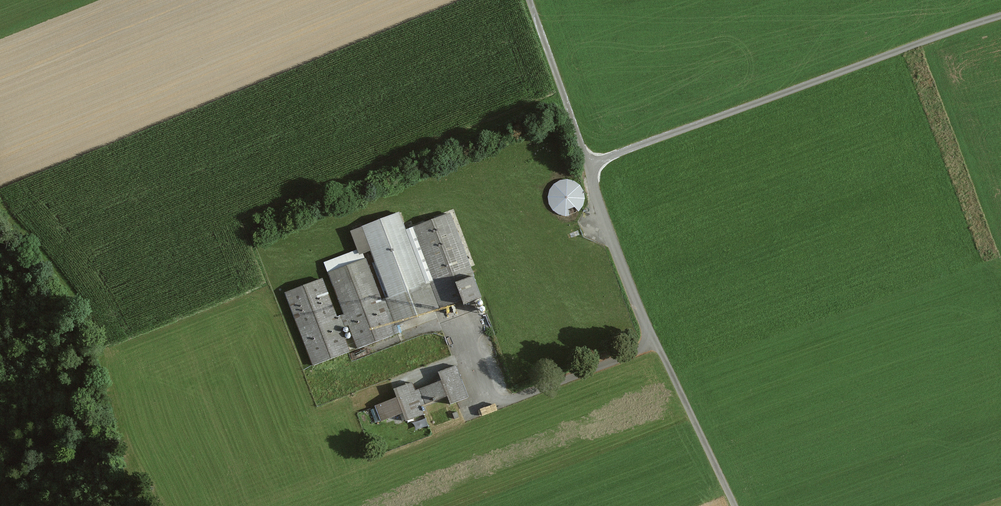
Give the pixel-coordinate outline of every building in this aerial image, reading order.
[(400,216),(362,231),(399,322),(436,307),(400,216)] [(449,218),(414,231),(446,311),(481,297),(449,218)] [(365,264),(330,278),(360,353),(396,338),(365,264)] [(322,283),(286,297),(314,368),(350,354),(322,283)] [(468,401),(457,371),(440,377),(443,385),(417,395),(413,385),(394,392),(398,402),(375,410),(381,427),(403,418),(404,423),(425,415),(422,407),(448,398),(452,407),(468,401)]
